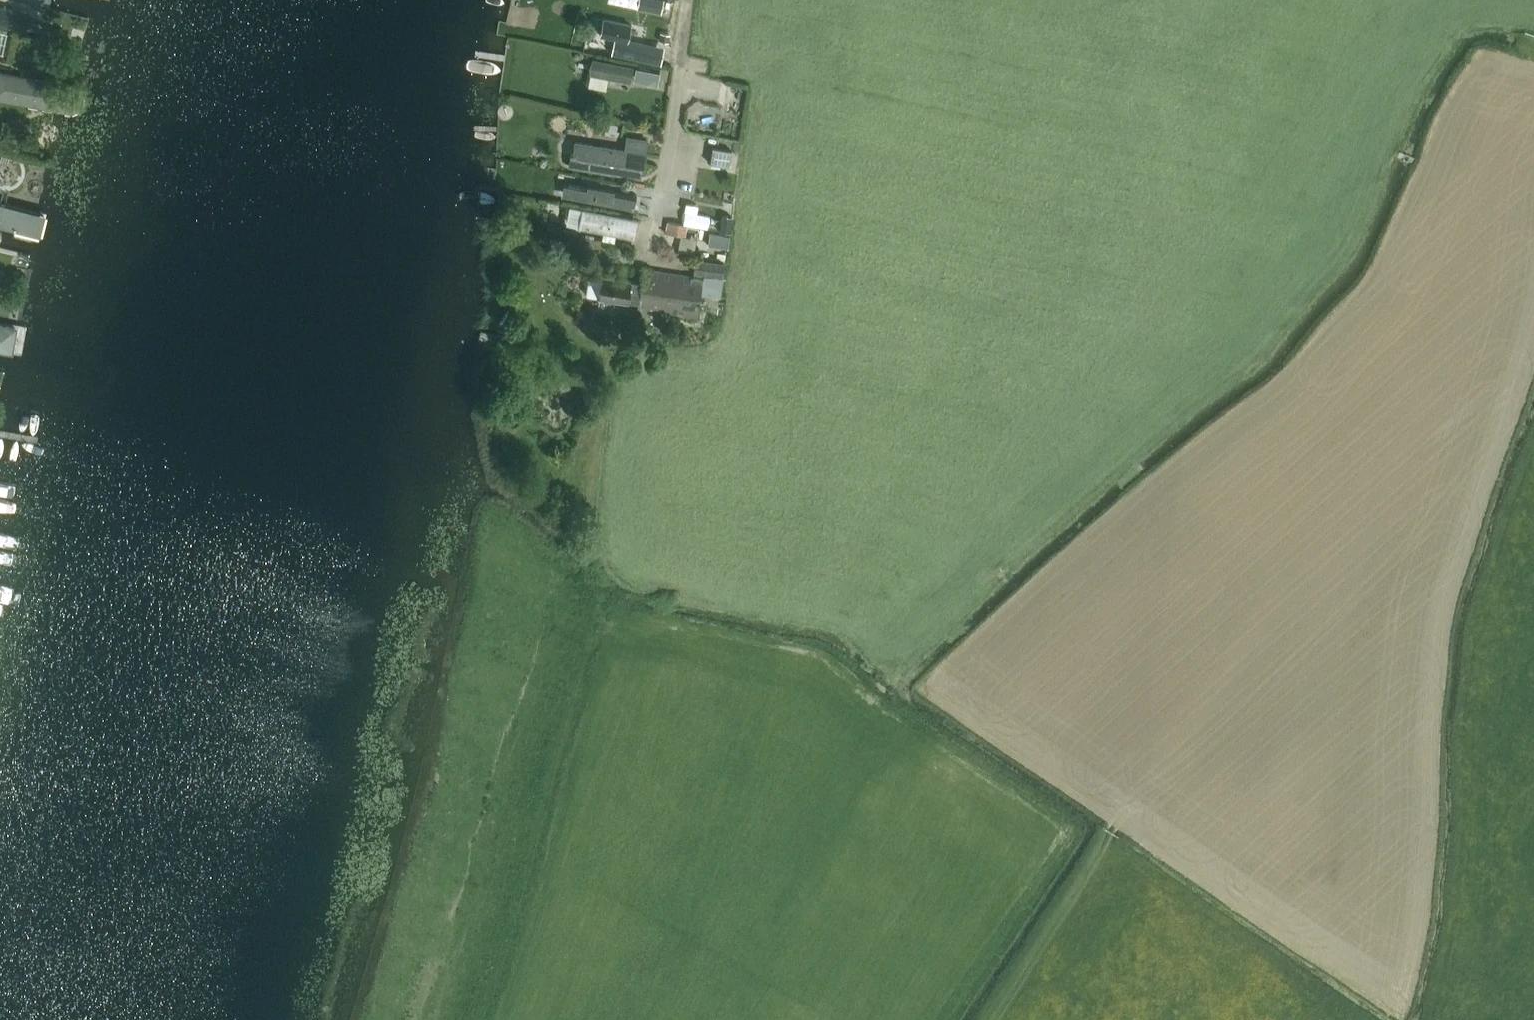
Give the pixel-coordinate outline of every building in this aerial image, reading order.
[(26,34),(31,13),(0,6),(0,28),(26,34)] [(600,36),(615,39),(612,53),(640,59),(643,45),(627,42),(631,26),(603,20),(600,36)] [(590,74),(629,82),(632,67),(593,59),(590,74)] [(85,91),(0,74),(0,102),(54,112),(80,117),(85,91)] [(572,154),(570,167),(640,178),(642,166),(644,166),(648,142),(627,138),(625,151),(575,143),(574,154),(572,154)] [(709,164),(729,167),(731,152),(711,149),(709,164)] [(636,195),(567,182),(565,193),(634,206),(636,195)] [(46,218),(0,207),(0,231),(27,237),(41,241),(46,218)] [(582,210),(579,228),(634,239),(637,221),(582,210)] [(664,221),(663,233),(682,234),(683,222),(664,221)] [(708,246),(728,249),(729,237),(710,234),(708,246)] [(724,264),(695,260),(693,274),(710,277),(708,295),(719,297),(724,264)] [(602,277),(599,298),(639,304),(638,308),(697,316),(703,278),(643,270),(641,283),(602,277)] [(2,325),(0,324),(0,355),(1,355),(22,359),(27,329),(2,325)]
